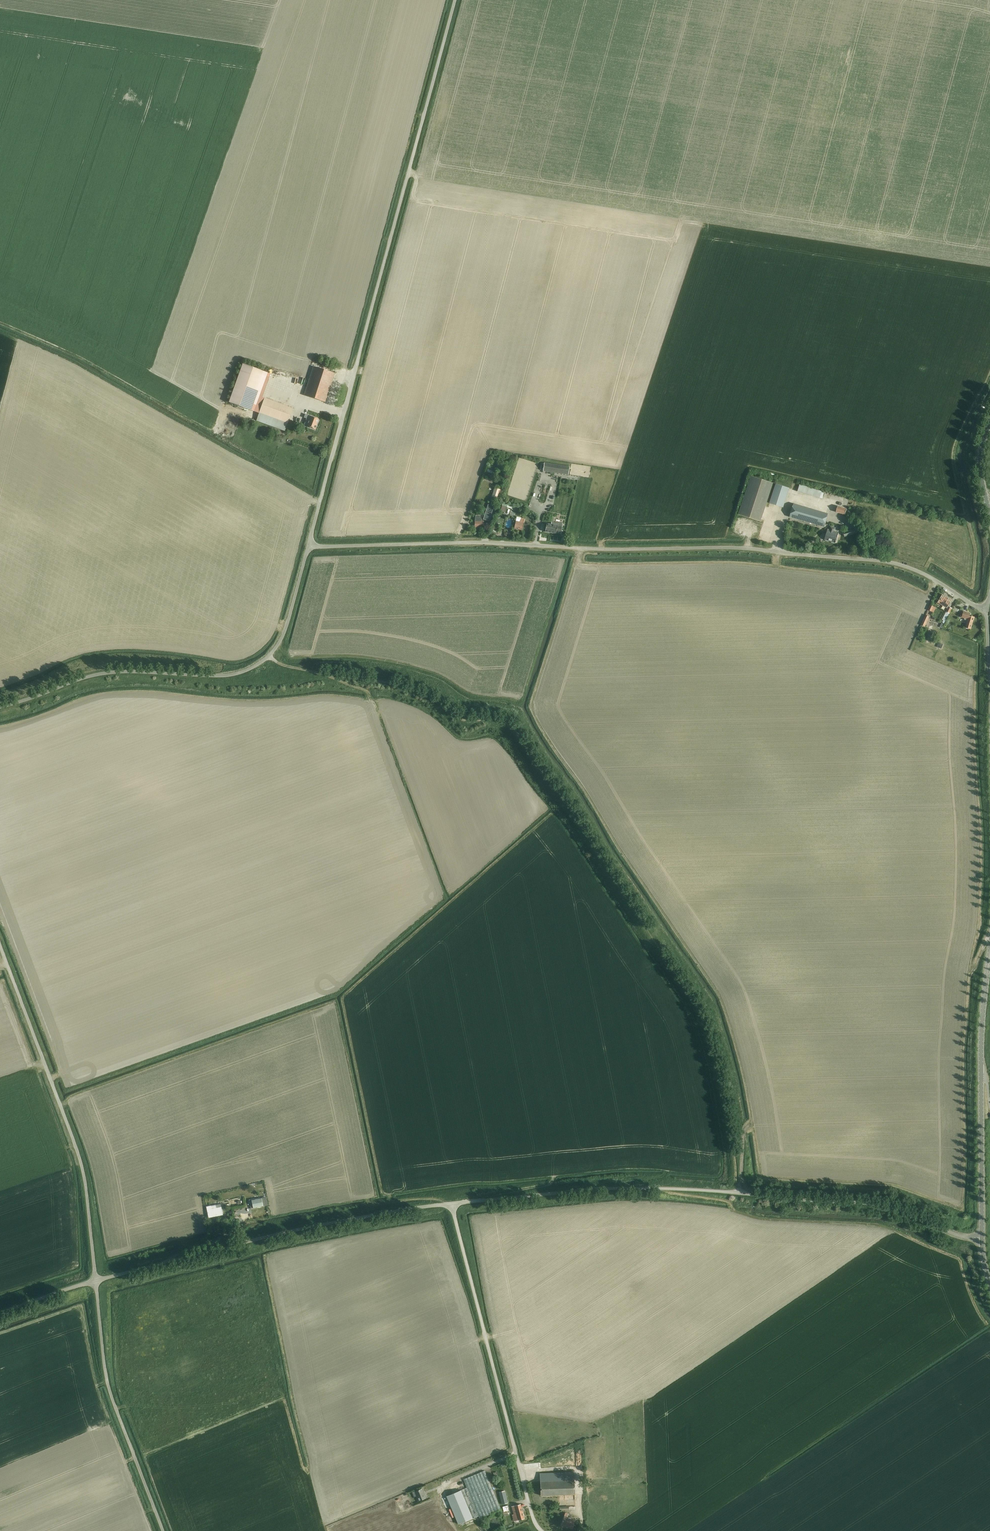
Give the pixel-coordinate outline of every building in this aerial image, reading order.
[(243,364),(237,381),(257,388),(263,371),(243,364)] [(313,366),(304,395),(325,402),(335,373),(313,366)] [(297,380),(294,388),(302,391),(304,383),(297,380)] [(249,410),(257,388),(237,381),(229,403),(249,410)] [(285,431),(288,423),(293,408),(265,398),(256,421),(285,431)] [(307,426),(315,430),(317,425),(319,419),(304,414),(304,415),(305,416),(304,418),(306,419),(304,425),(307,426)] [(568,473),(569,467),(544,463),(543,471),(555,473),(555,471),(568,473)] [(773,483),(749,475),(736,514),(761,522),(773,483)] [(776,484),(770,503),(783,507),(789,488),(776,484)] [(496,485),(493,494),(500,496),(503,487),(496,485)] [(822,499),(823,497),(824,492),(799,485),(797,491),(822,499)] [(828,514),(794,504),(790,517),(824,527),(828,514)] [(837,506),(836,512),(845,515),(847,509),(837,506)] [(475,515),(475,519),(475,527),(483,528),(484,521),(481,521),(481,518),(479,518),(480,515),(475,515)] [(525,520),(520,519),(521,518),(517,517),(514,528),(522,530),(525,520)] [(554,525),(546,524),(545,532),(556,534),(556,533),(560,534),(562,524),(555,523),(554,525)] [(829,530),(828,529),(825,540),(836,543),(839,533),(835,531),(836,528),(830,526),(829,530)] [(951,600),(942,595),(940,600),(938,603),(941,605),(943,602),(948,605),(951,600)] [(969,613),(963,611),(961,617),(964,618),(964,619),(967,620),(965,627),(970,629),(973,620),(975,617),(971,616),(969,613)] [(248,1197),(250,1203),(251,1209),(267,1205),(265,1197),(252,1200),(251,1196),(248,1197)] [(207,1207),(207,1209),(209,1218),(213,1217),(213,1216),(223,1214),(221,1207),(217,1208),(216,1205),(207,1207)] [(479,1518),(501,1509),(485,1471),(463,1479),(467,1487),(470,1496),(479,1518)] [(540,1473),(540,1482),(541,1495),(575,1494),(574,1472),(540,1473)] [(467,1487),(461,1490),(464,1498),(470,1496),(467,1487)] [(415,1491),(419,1501),(426,1498),(424,1494),(424,1495),(421,1489),(415,1491)] [(461,1489),(446,1495),(458,1524),(473,1518),(464,1498),(461,1490),(461,1489)] [(524,1518),(522,1512),(520,1504),(512,1506),(516,1521),(524,1518)] [(573,1528),(575,1520),(567,1517),(568,1514),(565,1513),(561,1525),(573,1528)]
